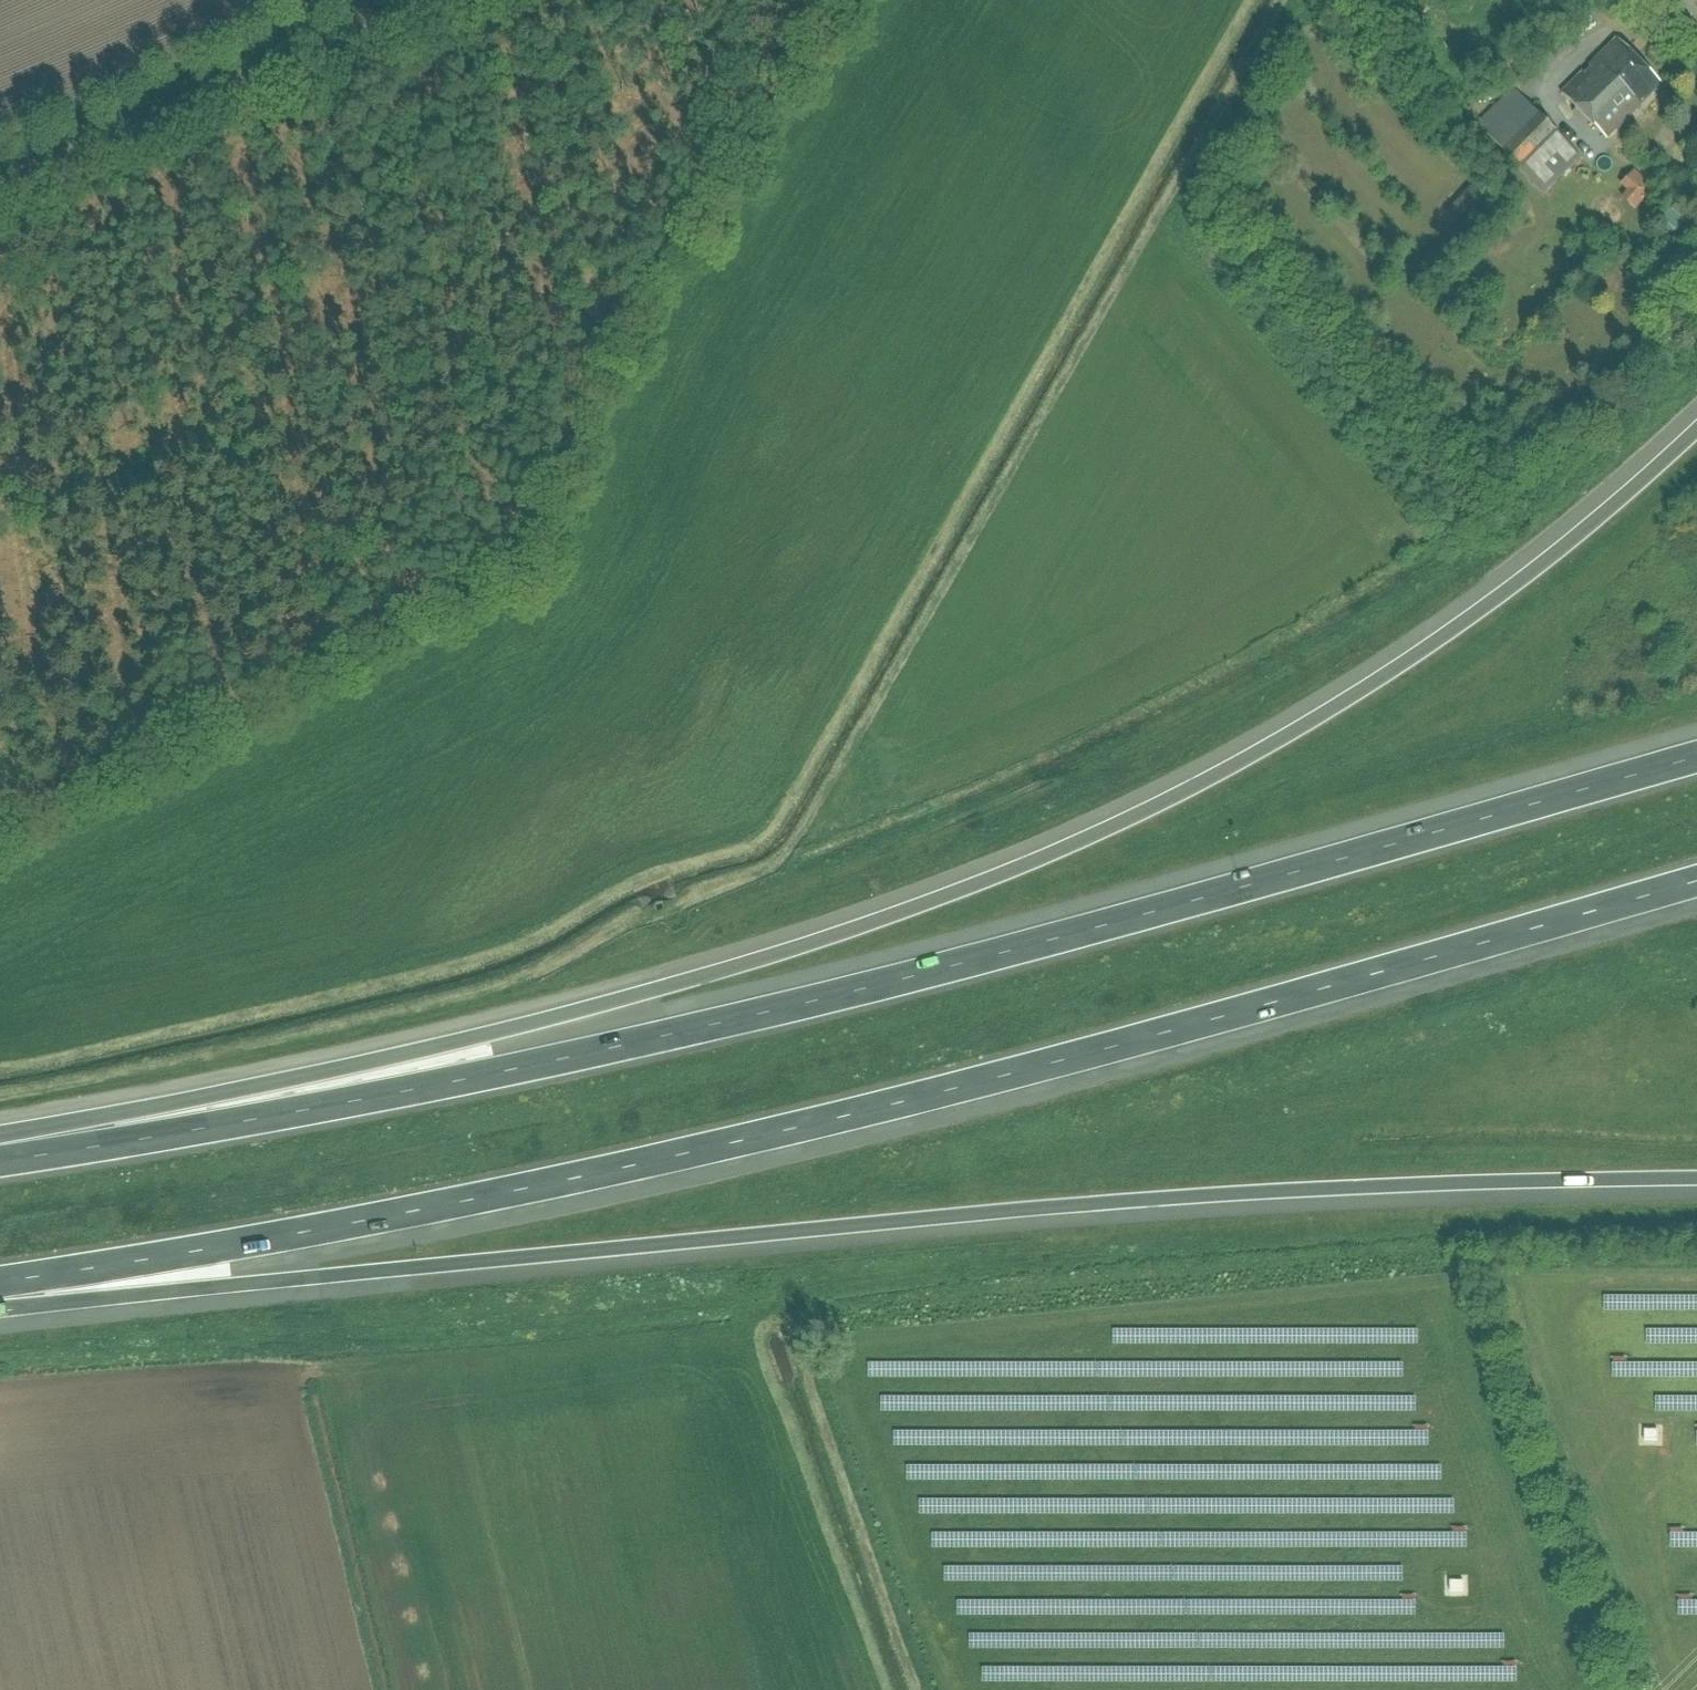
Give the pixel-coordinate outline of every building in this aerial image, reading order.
[(1662,85),(1617,40),(1562,94),(1607,139),(1662,85)] [(1581,162),(1516,92),(1479,126),(1544,196),(1581,162)] [(1579,184),(1599,211),(1615,199),(1634,225),(1654,210),(1621,167),(1608,177),(1601,168),(1579,184)] [(1690,220),(1676,206),(1656,225),(1669,239),(1690,220)]
